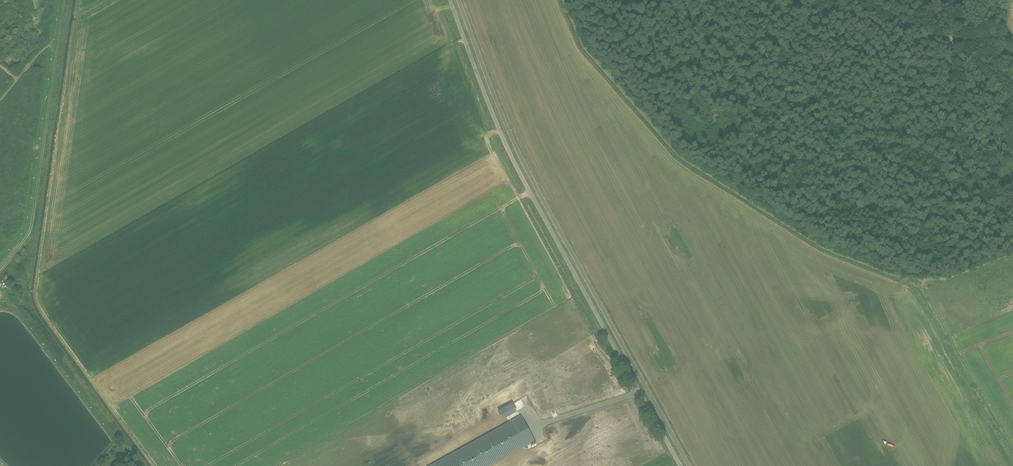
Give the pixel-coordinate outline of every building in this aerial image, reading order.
[(520,411),(515,402),(501,410),(506,419),(520,411)] [(523,415),(431,465),(492,465),(538,441),(523,415)]
